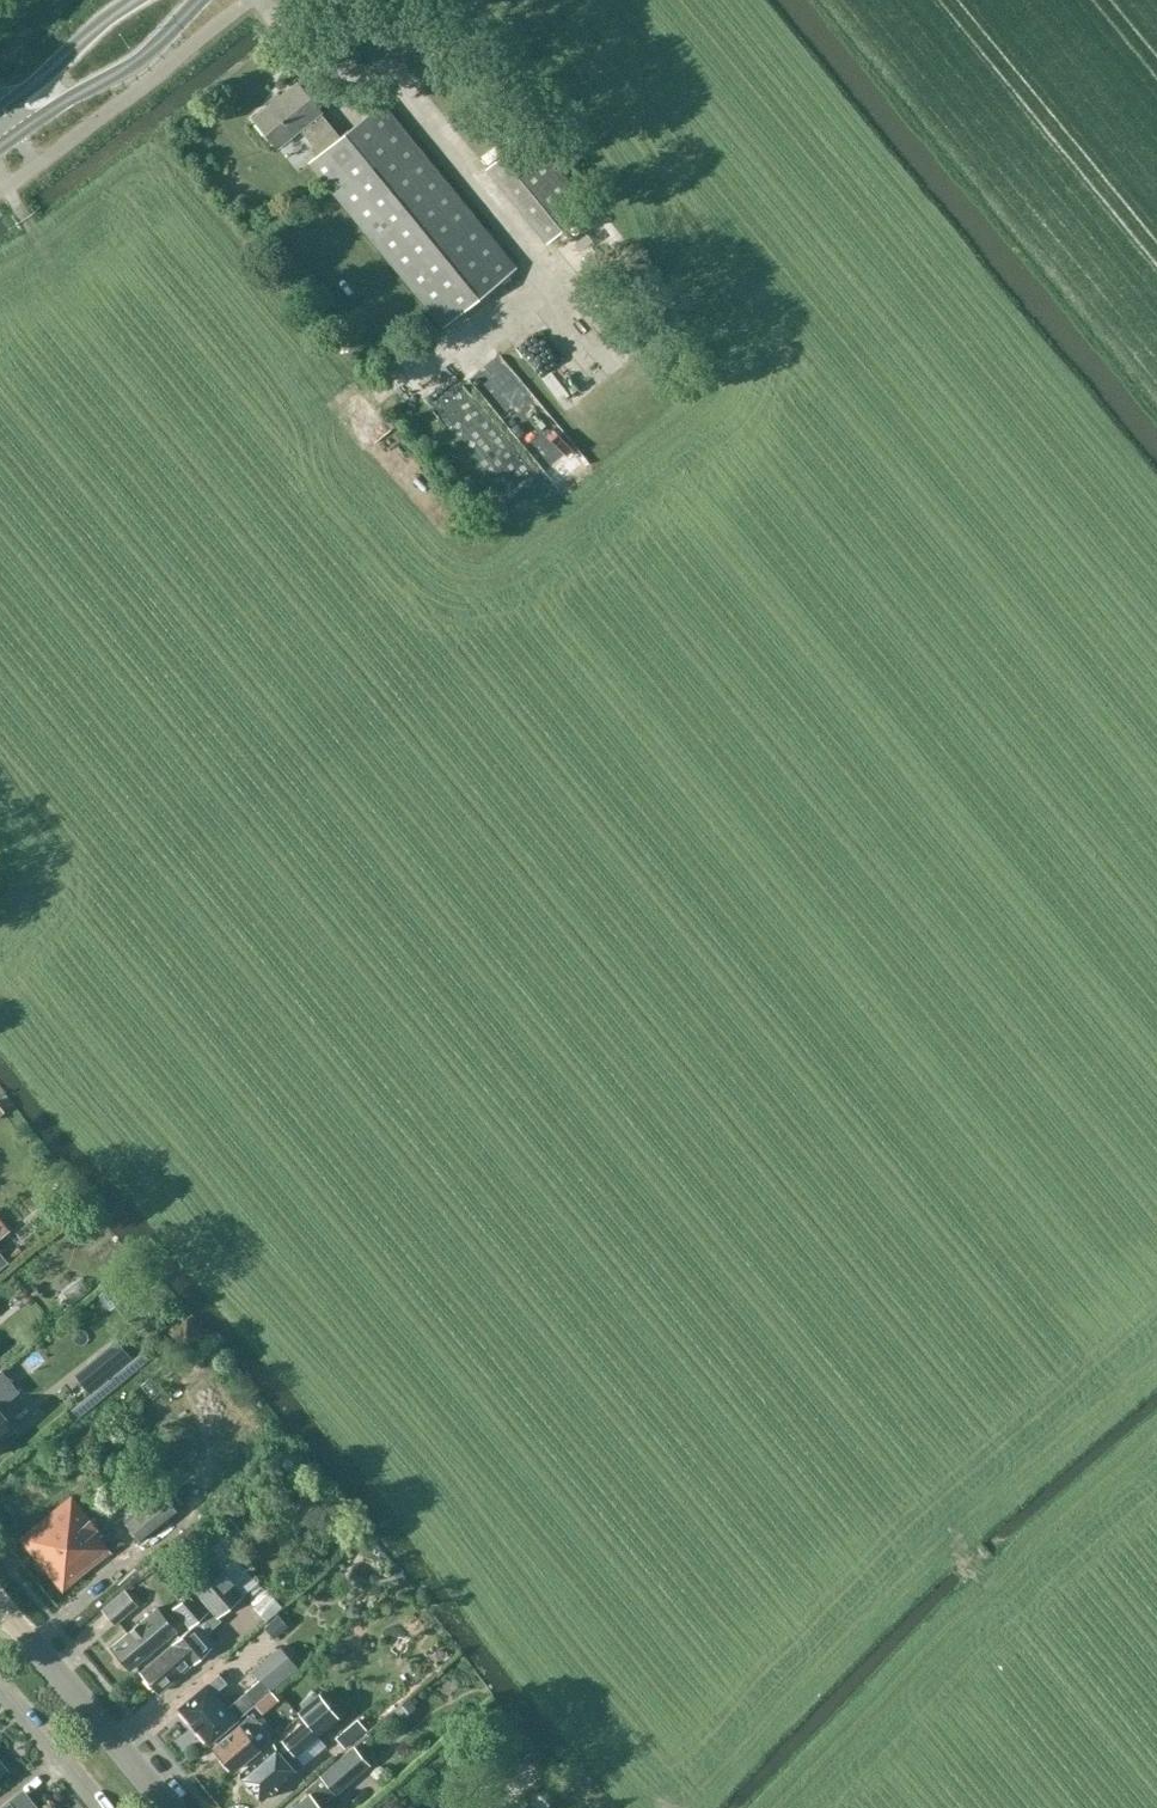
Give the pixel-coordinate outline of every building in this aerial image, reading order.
[(339,137),(328,124),(319,112),(320,111),(297,83),(253,119),(276,147),(298,128),(319,153),(309,163),(446,330),(519,270),(381,103),(339,137)] [(529,132),(528,133),(486,167),(547,242),(590,207),(529,133),(529,132)] [(582,358),(571,365),(584,384),(595,376),(582,358)] [(9,1263),(0,1252),(0,1270),(9,1263)] [(186,1316),(168,1331),(184,1351),(202,1336),(186,1316)] [(95,1360),(110,1379),(134,1360),(119,1340),(95,1360)] [(20,1393),(2,1370),(0,1372),(0,1409),(20,1393)] [(16,1433),(0,1414),(0,1446),(16,1433)] [(294,1481),(278,1492),(285,1501),(300,1489),(294,1481)] [(140,1541),(177,1511),(161,1491),(124,1520),(140,1541)] [(62,1590),(110,1551),(99,1537),(102,1535),(71,1498),(21,1539),(62,1590)] [(245,1593),(256,1583),(226,1547),(230,1544),(220,1531),(204,1544),(203,1543),(180,1563),(181,1563),(190,1574),(185,1578),(196,1592),(195,1592),(209,1611),(190,1628),(177,1639),(178,1641),(141,1672),(158,1693),(190,1666),(186,1661),(208,1642),(203,1635),(221,1621),(216,1616),(245,1593)] [(174,1609),(190,1628),(209,1611),(195,1592),(174,1609)] [(91,1627),(108,1613),(100,1603),(83,1618),(91,1627)] [(354,1605),(348,1609),(348,1616),(354,1619),(360,1615),(360,1608),(354,1605)] [(130,1669),(175,1631),(157,1608),(111,1646),(130,1669)] [(278,1615),(265,1626),(274,1637),(287,1626),(278,1615)] [(215,1693),(226,1683),(218,1674),(179,1708),(210,1743),(256,1703),(276,1686),(299,1666),(283,1646),(254,1671),(260,1679),(227,1708),(215,1693)] [(276,1686),(256,1703),(263,1713),(279,1699),(277,1697),(282,1693),(276,1686)] [(296,1756),(319,1737),(342,1718),(320,1693),(298,1712),(307,1722),(277,1747),(275,1745),(240,1775),(261,1801),(297,1770),(287,1759),(293,1753),(296,1756)] [(415,1705),(409,1698),(396,1709),(403,1716),(415,1705)] [(233,1771),(259,1748),(260,1750),(272,1739),(271,1732),(254,1713),(214,1748),(233,1771)] [(319,1805),(335,1792),(337,1793),(371,1763),(355,1745),(304,1788),(310,1794),(293,1807),(322,1807),(319,1805)]
